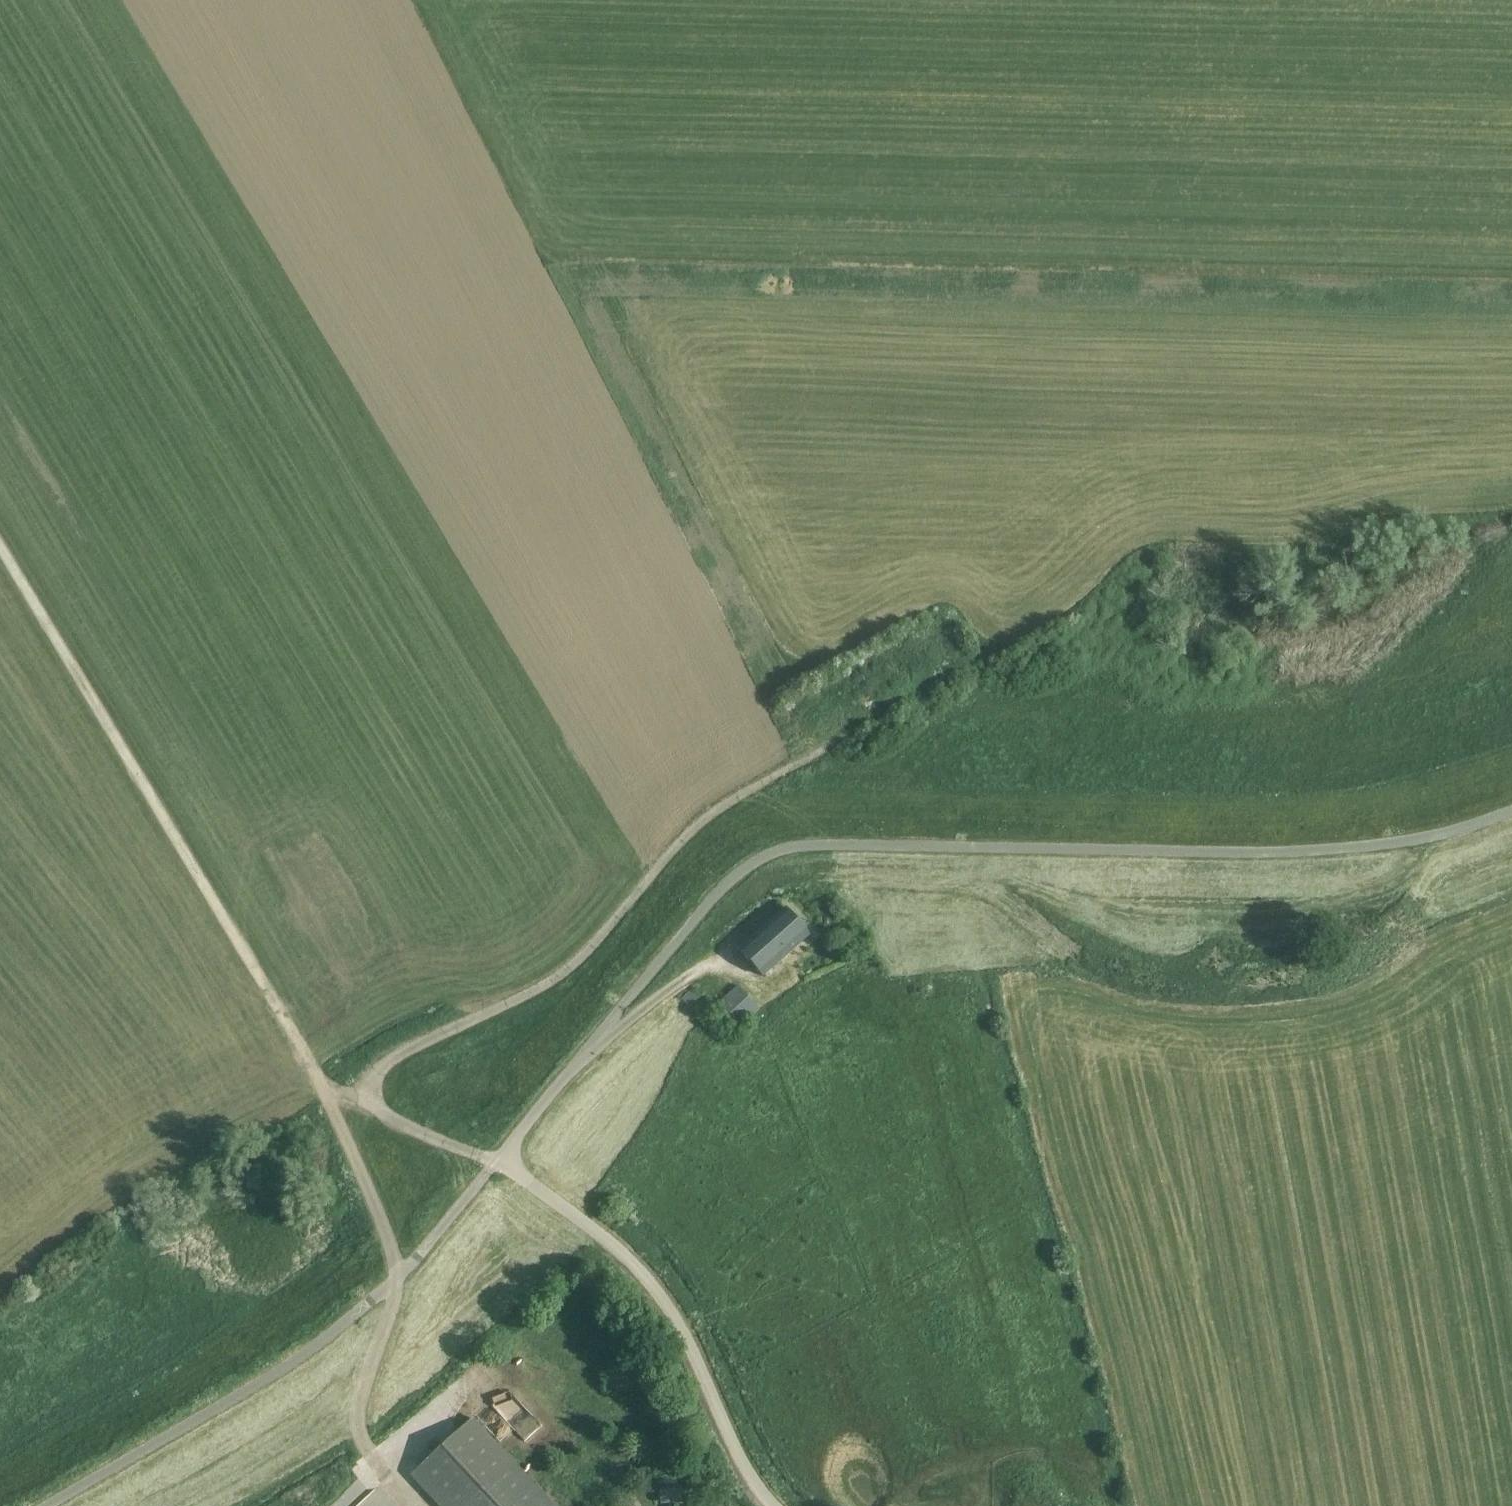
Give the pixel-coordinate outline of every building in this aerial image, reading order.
[(809,935),(786,909),(739,950),(763,976),(809,935)] [(759,1010),(738,986),(720,1002),(742,1026),(759,1010)] [(473,1419),(412,1475),(440,1505),(553,1505),(473,1419)] [(666,1503),(690,1502),(689,1490),(665,1491),(666,1503)]
